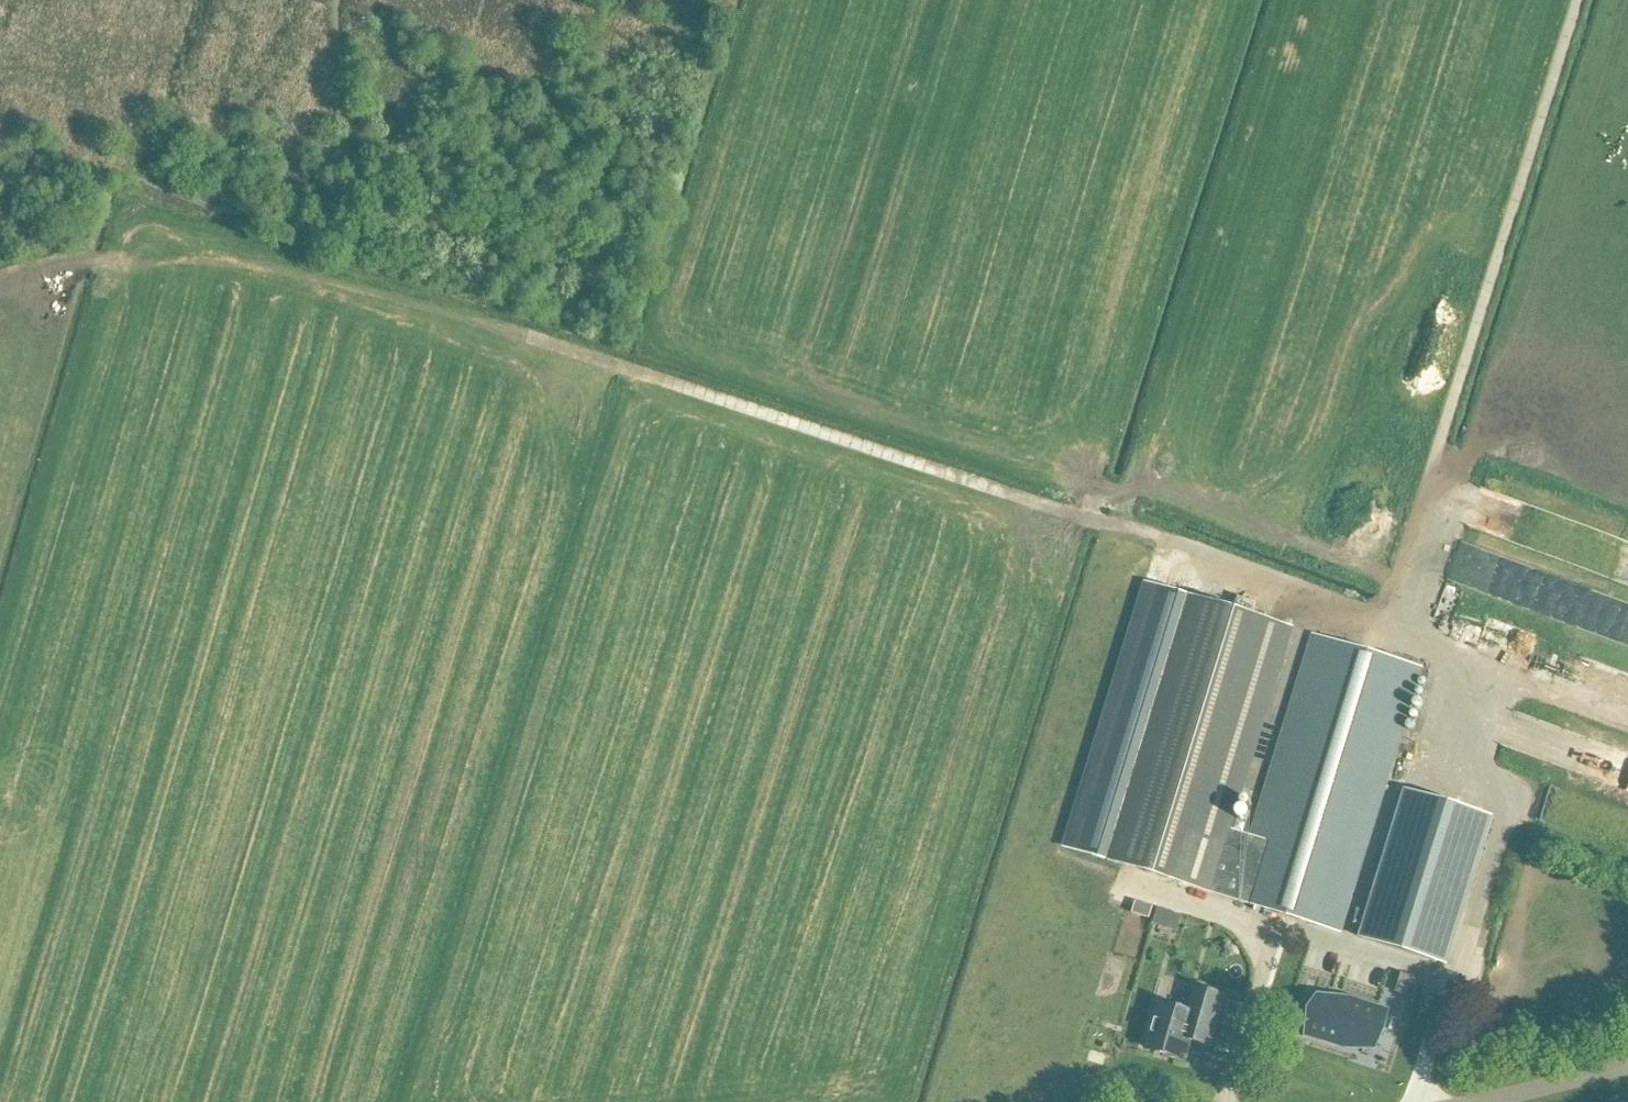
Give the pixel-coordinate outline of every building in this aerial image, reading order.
[(1340,932),(1421,669),(1316,637),(1253,842),(1228,834),(1292,629),(1203,602),(1122,866),(1340,932)] [(1381,877),(1362,939),(1446,965),(1465,903),(1381,877)] [(1158,905),(1152,921),(1176,930),(1182,914),(1158,905)] [(1335,996),(1336,992),(1364,1001),(1379,950),(1328,934),(1321,955),(1320,954),(1319,958),(1303,953),(1294,983),(1335,996)] [(1372,1004),(1405,1008),(1408,987),(1374,983),(1372,1004)] [(1196,1040),(1211,1044),(1224,998),(1196,989),(1190,1009),(1181,1007),(1180,1012),(1160,1006),(1156,1019),(1152,1018),(1147,1036),(1151,1037),(1147,1050),(1185,1060),(1190,1041),(1195,1043),(1196,1040)] [(1377,1049),(1388,1014),(1349,1002),(1347,1007),(1318,998),(1306,1034),(1343,1046),(1346,1039),(1377,1049)]
